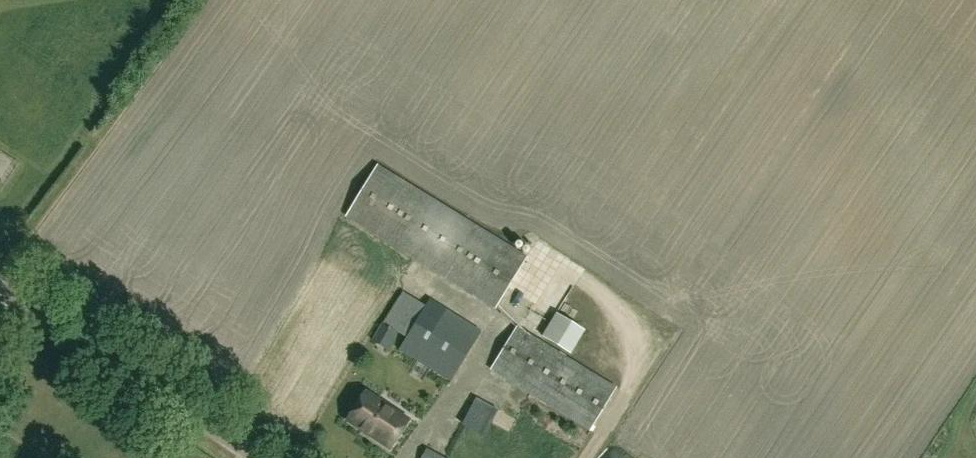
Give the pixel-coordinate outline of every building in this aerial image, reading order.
[(347,213),(496,306),(526,258),(377,165),(347,213)] [(578,288),(590,269),(545,240),(515,289),(547,308),(565,279),(578,288)] [(403,293),(373,340),(387,349),(398,332),(407,338),(400,350),(451,382),(482,333),(430,301),(426,308),(403,293)] [(547,331),(576,348),(590,324),(561,307),(547,331)] [(491,368),(590,429),(616,387),(517,326),(491,368)] [(347,420),(391,449),(409,421),(366,392),(347,420)] [(450,446),(471,457),(496,457),(511,432),(495,422),(487,435),(464,421),(450,446)] [(421,457),(443,457),(425,449),(421,457)]
